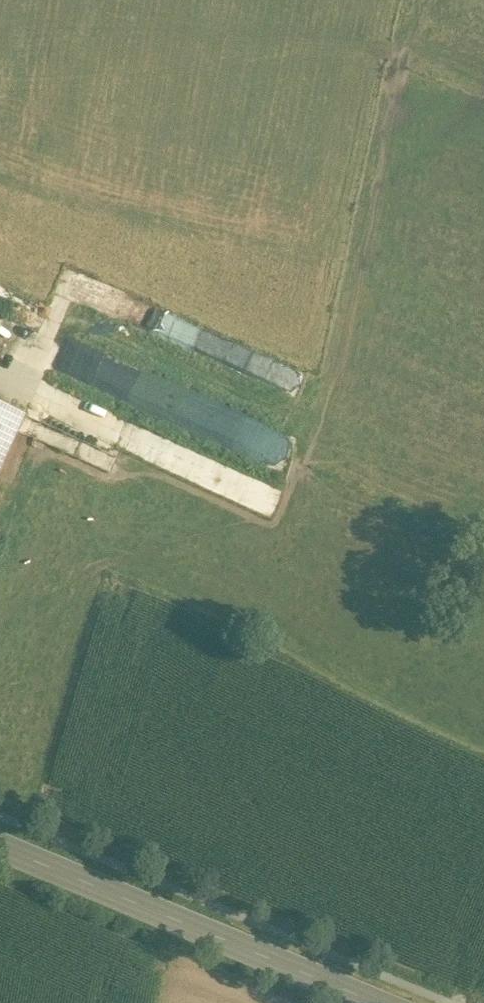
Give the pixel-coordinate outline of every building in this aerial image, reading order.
[(0,401),(0,474),(28,414),(0,401)]
